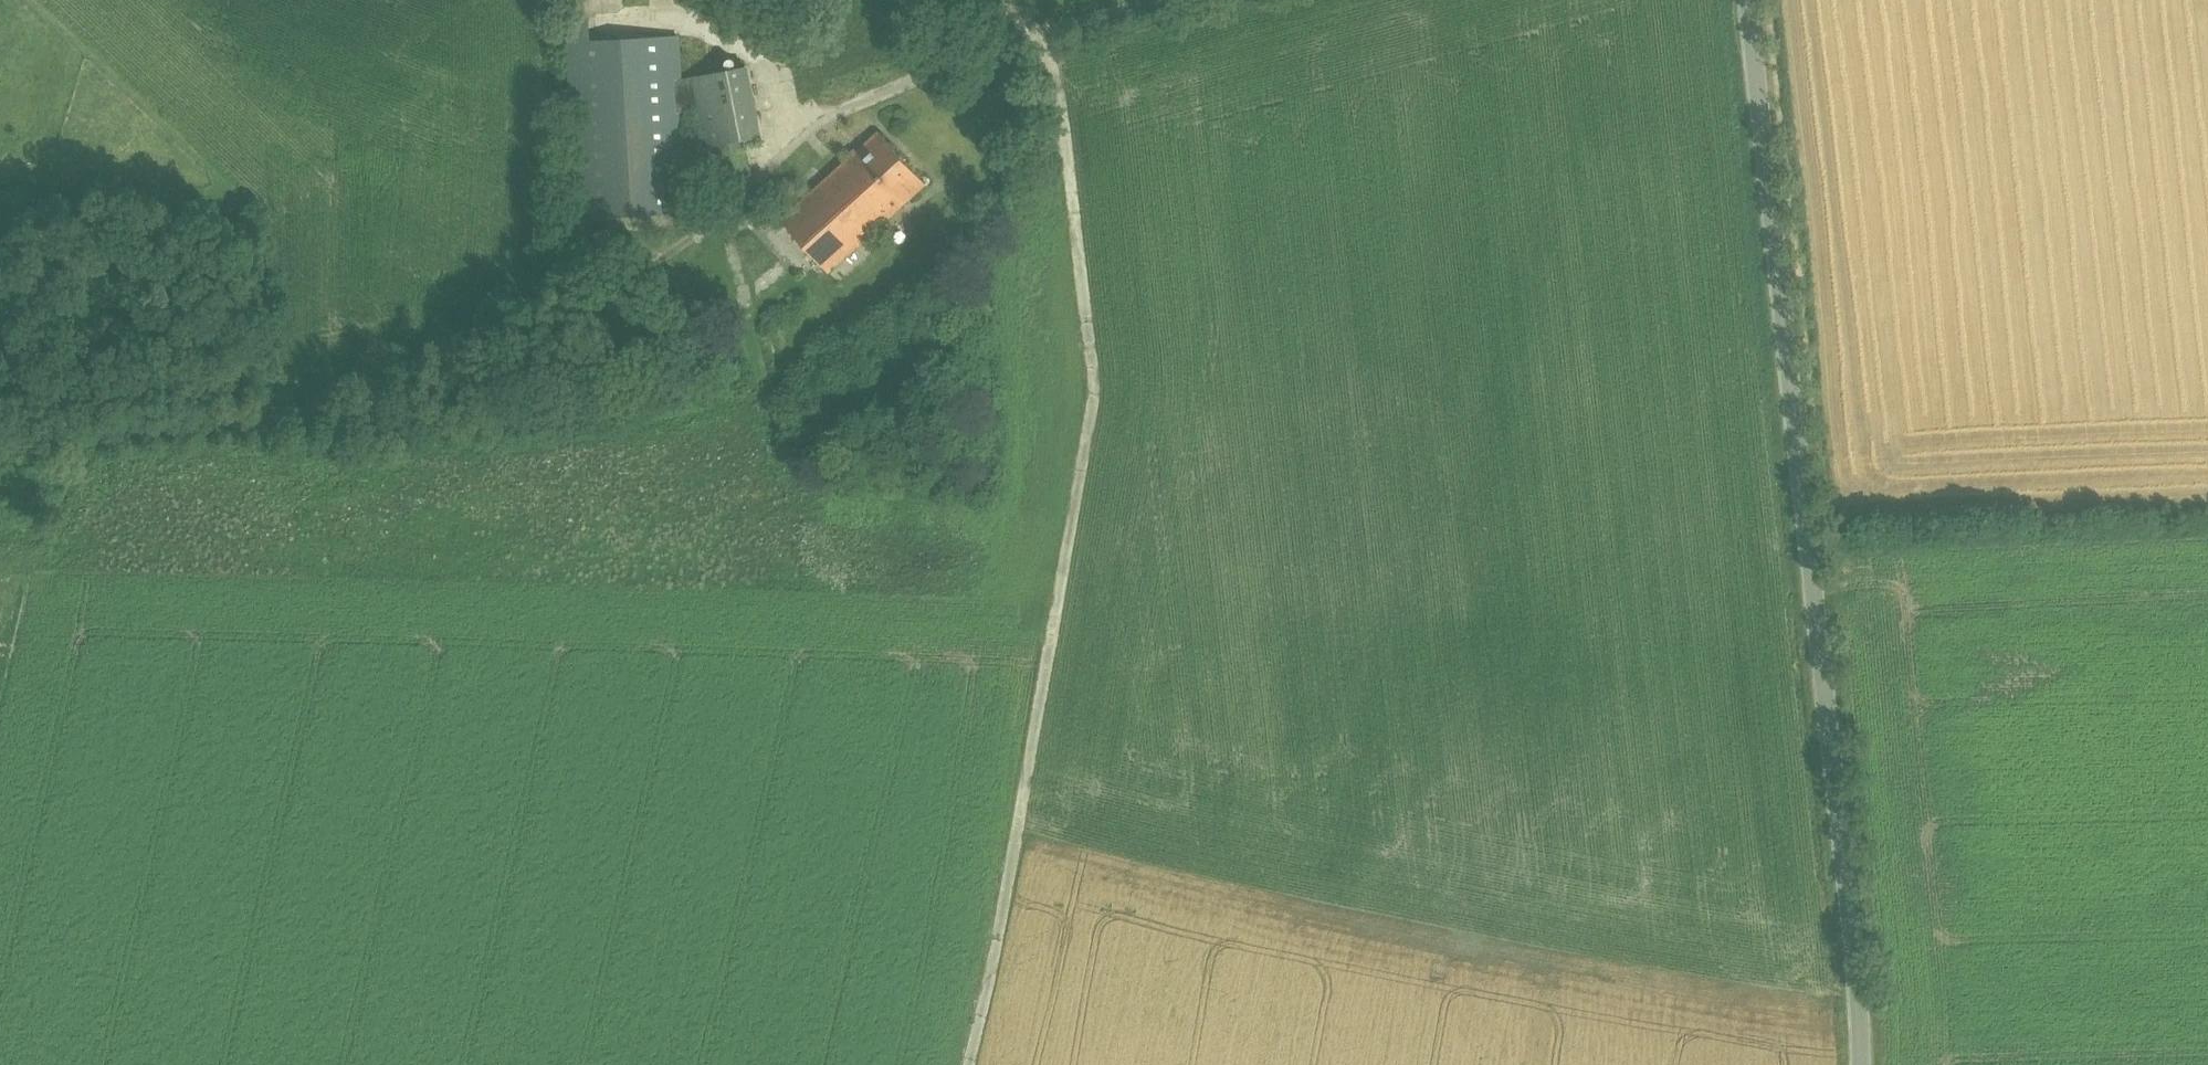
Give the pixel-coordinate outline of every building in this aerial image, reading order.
[(591,41),(590,18),(567,19),(568,42),(578,217),(689,210),(684,110),(698,108),(713,184),(751,176),(744,139),(761,135),(747,65),(681,79),(679,36),(591,41)] [(828,272),(926,184),(879,131),(781,219),(828,272)]
